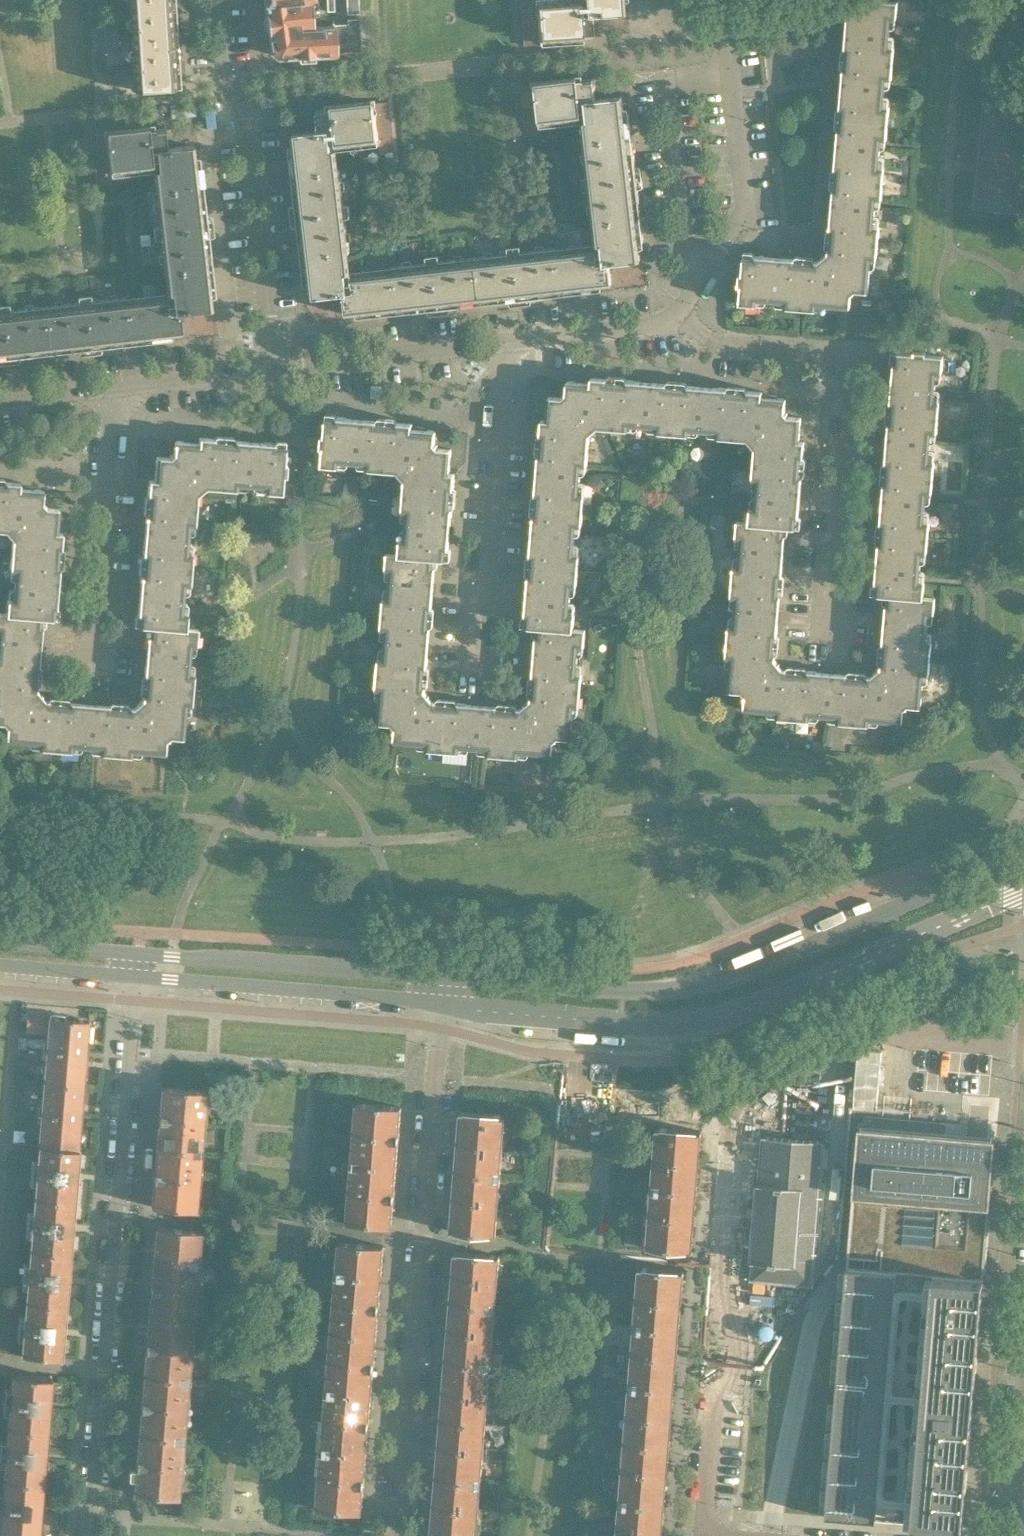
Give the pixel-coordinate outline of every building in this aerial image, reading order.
[(131,48),(177,46),(177,44),(172,45),(171,26),(176,25),(175,10),(180,9),(179,0),(128,0),(131,48)] [(264,3),(271,50),(277,56),(336,52),(336,50),(335,50),(333,22),(332,22),(332,24),(312,25),(311,0),(289,0),(264,3)] [(359,0),(347,0),(347,12),(359,12),(359,0)] [(536,0),(521,0),(525,45),(561,43),(561,37),(591,35),(590,14),(584,15),(583,3),(579,3),(578,0),(564,0),(536,2),(536,0)] [(583,3),(584,15),(590,14),(621,12),(621,0),(583,0),(583,3)] [(844,58),(893,62),(894,45),(888,45),(890,28),(891,17),(896,18),(898,1),(881,0),(849,0),(844,58)] [(361,51),(360,18),(348,18),(348,38),(336,38),(336,52),(361,51)] [(117,29),(97,30),(98,50),(119,49),(117,29)] [(177,46),(131,48),(133,68),(108,70),(109,85),(134,83),(134,90),(180,87),(179,71),(184,70),(183,60),(178,60),(177,46)] [(893,62),(844,58),(839,118),(888,122),(889,107),(883,106),(884,91),(885,79),(891,79),(893,62)] [(521,86),(527,135),(541,133),(541,126),(562,124),(562,119),(582,116),(581,108),(586,108),(597,106),(596,99),(594,78),(521,86)] [(629,156),(627,136),(622,96),(596,99),(597,106),(586,108),(589,140),(584,141),(587,171),(636,165),(635,156),(629,156)] [(316,109),(319,130),(320,138),(331,137),(335,136),(336,144),(357,142),(357,147),(379,145),(380,152),(394,150),(389,101),(316,109)] [(888,122),(839,118),(834,178),(883,183),(884,167),(878,167),(880,144),(880,139),(886,140),(888,122)] [(91,135),(97,184),(112,182),(111,175),(132,173),(132,168),(152,165),(151,157),(156,156),(160,189),(196,184),(192,144),(166,147),(164,126),(91,135)] [(334,169),(331,137),(320,138),(319,130),(293,133),(300,193),(343,189),(340,169),(334,169)] [(394,153),(385,154),(386,164),(395,163),(394,153)] [(640,198),(637,178),(636,165),(587,171),(593,224),(599,223),(602,252),(608,251),(609,263),(641,259),(638,239),(644,239),(641,216),(636,217),(634,199),(640,198)] [(883,183),(834,178),(829,238),(878,242),(879,227),(873,227),(875,203),(875,199),(881,200),(883,183)] [(196,184),(160,189),(154,190),(163,270),(206,265),(204,248),(210,247),(205,204),(199,205),(196,184)] [(350,252),(344,204),(343,189),(300,193),(294,194),(297,217),(298,226),(299,237),(305,236),(307,254),(302,255),(304,277),(309,277),(312,297),(343,293),(342,281),(347,281),(344,252),(350,252)] [(895,212),(894,224),(903,224),(903,213),(895,212)] [(564,222),(553,224),(554,232),(565,231),(564,222)] [(878,242),(829,238),(828,252),(824,256),(823,255),(822,256),(823,257),(819,261),(805,259),(801,308),(805,308),(818,309),(818,303),(850,306),(851,293),(853,292),(854,293),(853,291),(855,290),(868,291),(871,257),(876,258),(878,242)] [(561,290),(557,253),(556,247),(473,256),(478,299),(498,297),(499,303),(510,302),(541,298),(541,292),(561,290)] [(611,284),(609,263),(608,251),(602,252),(598,252),(597,248),(557,253),(561,290),(611,284)] [(740,274),(739,285),(741,285),(740,303),(756,304),(756,298),(784,301),(784,306),(801,308),(805,259),(744,254),(742,274),(740,274)] [(478,299),(473,256),(391,266),(392,272),(391,272),(396,309),(416,306),(417,312),(437,310),(460,307),(459,301),(478,299)] [(172,297),(127,302),(131,339),(181,333),(179,312),(211,308),(208,288),(214,288),(211,265),(206,266),(206,265),(163,270),(163,273),(169,272),(172,297)] [(396,309),(391,272),(351,276),(352,280),(347,281),(342,281),(343,293),(345,314),(396,309)] [(140,282),(141,294),(153,293),(152,281),(140,282)] [(126,296),(89,300),(85,301),(88,332),(81,333),(83,346),(80,350),(111,347),(111,341),(131,339),(127,302),(126,296)] [(862,297),(861,307),(871,308),(872,298),(862,297)] [(85,301),(44,305),(49,348),(68,346),(68,352),(80,350),(83,346),(81,333),(88,332),(85,301)] [(20,357),(30,356),(29,350),(49,348),(44,305),(0,310),(0,359),(20,357)] [(914,353),(894,352),(889,413),(938,417),(939,399),(934,399),(934,394),(936,371),(942,372),(943,356),(926,354),(926,352),(919,351),(914,351),(914,353)] [(591,383),(567,381),(566,393),(564,395),(563,394),(564,395),(562,397),(549,396),(547,420),(542,419),(540,444),(588,449),(589,434),(598,426),(601,426),(604,426),(611,427),(615,379),(592,377),(591,383)] [(675,384),(615,379),(611,427),(628,429),(628,423),(642,424),(656,425),(656,431),(670,432),(672,432),(675,384)] [(736,389),(675,384),(672,432),(674,432),(676,432),(690,434),(691,428),(718,430),(718,436),(732,437),(736,389)] [(380,398),(381,386),(373,386),(372,397),(380,398)] [(762,391),(736,389),(732,437),(735,437),(737,438),(740,438),(748,438),(755,447),(754,462),(803,466),(805,441),(799,441),(801,417),(788,416),(787,414),(788,413),(787,412),(786,413),(784,411),(786,399),(761,397),(762,391)] [(938,417),(889,413),(884,473),(933,477),(934,461),(929,460),(930,438),(931,433),(937,433),(938,417)] [(387,421),(326,416),(325,436),(322,435),(321,447),(324,447),(322,464),(339,466),(339,460),(353,461),(367,462),(366,468),(383,469),(387,421)] [(412,423),(387,421),(383,469),(398,471),(405,479),(404,494),(452,498),(454,473),(449,473),(451,449),(438,448),(437,446),(438,445),(437,444),(436,445),(434,444),(436,431),(412,429),(412,423)] [(198,442),(175,440),(173,453),(172,455),(171,453),(170,454),(171,455),(169,457),(157,456),(155,480),(149,479),(147,504),(195,508),(196,493),(205,486),(210,486),(220,487),(224,439),(199,437),(198,442)] [(285,444),(224,439),(220,487),(237,488),(237,483),(246,483),(265,485),(264,491),(281,492),(282,475),(285,475),(286,464),(283,464),(285,444)] [(588,449),(540,444),(535,505),(583,508),(584,493),(579,492),(579,482),(580,474),(580,470),(581,465),(587,465),(588,449)] [(803,466),(754,462),(753,477),(759,478),(757,499),(756,506),(756,511),(750,510),(749,522),(785,526),(789,526),(798,527),(803,466)] [(933,477),(884,473),(880,533),(928,537),(929,521),(924,521),(925,498),(926,493),(932,494),(933,477)] [(0,481),(0,529),(5,529),(12,538),(11,553),(59,557),(61,532),(56,531),(58,507),(45,506),(44,505),(45,504),(44,503),(43,504),(42,502),(43,490),(19,488),(19,482),(0,481)] [(347,484),(346,498),(358,499),(359,485),(347,484)] [(452,498),(404,494),(403,509),(409,510),(408,520),(407,533),(406,537),(406,543),(400,542),(399,554),(435,558),(447,559),(452,498)] [(370,495),(369,503),(377,504),(378,496),(370,495)] [(195,508),(147,504),(142,564),(190,568),(191,553),(186,552),(187,533),(188,525),(194,525),(195,508)] [(583,508),(535,505),(530,564),(578,568),(579,553),(574,553),(575,531),(576,525),(582,526),(583,508)] [(733,566),(732,582),(780,586),(785,526),(749,522),(737,520),(736,538),(741,539),(739,567),(733,566)] [(928,537),(880,533),(875,593),(887,594),(887,593),(923,596),(924,585),(918,585),(919,578),(919,573),(921,551),(927,552),(928,537)] [(59,557),(11,553),(10,568),(16,569),(14,588),(13,595),(13,602),(7,601),(6,613),(43,616),(43,617),(54,618),(59,557)] [(430,618),(433,582),(435,558),(399,554),(387,553),(386,571),(391,571),(390,585),(360,583),(359,596),(383,598),(382,614),(430,618)] [(190,568),(142,564),(137,625),(149,626),(149,625),(185,627),(186,616),(180,616),(181,610),(181,605),(181,604),(182,593),(183,582),(189,583),(190,568)] [(578,568),(530,564),(525,625),(537,626),(537,627),(572,629),(573,628),(574,617),(568,616),(569,612),(569,606),(571,583),(577,584),(578,568)] [(780,586),(732,582),(731,598),(736,599),(734,626),(728,626),(727,641),(775,645),(780,586)] [(887,593),(887,594),(882,654),(930,658),(931,643),(926,642),(928,615),(934,615),(935,597),(923,596),(887,593)] [(6,613),(0,612),(0,674),(37,676),(43,617),(43,616),(6,613)] [(430,618),(382,614),(381,630),(386,631),(385,648),(384,658),(379,658),(377,673),(426,678),(430,618)] [(149,625),(149,626),(144,685),(192,690),(193,674),(188,673),(190,646),(196,646),(197,628),(185,627),(149,625)] [(572,629),(537,627),(532,686),(580,690),(581,675),(576,674),(576,664),(578,647),(584,647),(585,629),(573,628),(572,629)] [(775,645),(727,641),(726,656),(732,657),(729,691),(742,692),(743,694),(742,695),(743,694),(745,696),(744,708),(776,711),(775,717),(791,718),(795,670),(782,669),(778,664),(780,663),(779,663),(778,664),(774,659),(775,645)] [(871,676),(855,675),(851,723),(870,725),(870,719),(902,722),(903,709),(905,707),(906,709),(907,708),(906,707),(908,705),(920,706),(923,673),(929,673),(930,658),(882,654),(881,668),(876,672),(875,671),(876,672),(871,676)] [(855,675),(795,670),(791,718),(808,719),(809,714),(833,716),(837,716),(836,722),(851,723),(855,675)] [(426,678),(377,673),(376,688),(382,689),(379,723),(391,724),(393,725),(392,726),(392,727),(394,726),(395,728),(394,740),(426,743),(426,749),(442,750),(446,702),(432,701),(429,696),(430,695),(429,695),(428,696),(424,691),(426,678)] [(0,674),(0,722),(3,723),(5,725),(4,726),(5,725),(7,727),(6,739),(38,742),(38,748),(55,749),(59,701),(44,700),(40,695),(42,694),(41,694),(40,695),(36,690),(37,676),(0,674)] [(192,690),(144,685),(143,699),(138,703),(137,702),(136,703),(138,704),(133,708),(120,706),(116,754),(132,756),(132,750),(164,753),(165,740),(167,738),(168,740),(169,739),(168,738),(170,736),(172,737),(182,737),(185,704),(191,704),(192,690)] [(580,690),(532,686),(531,700),(526,704),(525,703),(526,704),(521,708),(507,707),(503,755),(520,757),(521,751),(552,754),(553,741),(555,739),(556,741),(557,740),(556,739),(558,737),(570,738),(573,705),(579,705),(580,690)] [(120,706),(59,701),(55,749),(70,751),(71,745),(87,746),(94,747),(99,747),(98,753),(116,754),(120,706)] [(507,707),(446,702),(442,750),(459,752),(459,746),(473,747),(482,748),(487,748),(486,754),(503,755),(507,707)] [(939,704),(928,708),(930,714),(941,710),(939,704)] [(8,756),(7,765),(9,767),(14,768),(16,766),(17,757),(15,755),(11,754),(8,756)] [(88,1021),(68,1019),(67,1019),(65,1018),(64,1017),(64,1016),(64,1015),(64,1014),(27,1011),(26,1031),(47,1033),(46,1050),(86,1053),(88,1021)] [(245,1040),(244,1049),(264,1050),(264,1040),(245,1040)] [(86,1053),(46,1050),(43,1082),(83,1085),(86,1053)] [(83,1085),(43,1082),(41,1114),(80,1117),(83,1085)] [(205,1090),(161,1087),(158,1116),(201,1119),(202,1107),(204,1107),(205,1090)] [(401,1107),(357,1103),(356,1120),(358,1120),(356,1139),(354,1139),(352,1163),(396,1167),(401,1107)] [(505,1115),(461,1112),(456,1171),(500,1175),(505,1115)] [(80,1117),(41,1114),(38,1146),(78,1149),(80,1117)] [(201,1119),(158,1116),(156,1146),(200,1150),(201,1133),(200,1133),(201,1119)] [(995,1147),(996,1137),(858,1126),(858,1136),(856,1149),(846,1267),(984,1279),(995,1147)] [(701,1131),(657,1128),(655,1155),(652,1188),(696,1191),(701,1131)] [(824,1142),(763,1137),(759,1183),(757,1184),(751,1261),(752,1262),(750,1280),(812,1285),(824,1142)] [(78,1149),(38,1146),(38,1150),(36,1172),(76,1175),(78,1149)] [(200,1150),(156,1146),(154,1176),(196,1179),(197,1165),(199,1165),(200,1150)] [(396,1167),(352,1163),(351,1178),(353,1178),(350,1206),(349,1206),(347,1222),(391,1226),(396,1167)] [(500,1175),(456,1171),(451,1231),(495,1235),(500,1175)] [(76,1175),(36,1172),(34,1198),(73,1201),(76,1175)] [(196,1179),(154,1176),(151,1206),(195,1210),(197,1193),(195,1193),(196,1179)] [(696,1191),(652,1188),(647,1247),(691,1251),(696,1191)] [(73,1201),(34,1198),(32,1224),(71,1227),(73,1201)] [(71,1227),(32,1224),(30,1249),(69,1253),(71,1227)] [(200,1230),(155,1226),(153,1258),(197,1262),(197,1260),(196,1260),(196,1253),(198,1253),(200,1230)] [(384,1246),(340,1242),(338,1265),(339,1265),(339,1272),(337,1272),(337,1274),(381,1277),(384,1246)] [(69,1253),(30,1249),(28,1276),(67,1279),(69,1253)] [(500,1255),(455,1252),(451,1302),(496,1306),(499,1272),(500,1255)] [(197,1262),(153,1258),(150,1287),(193,1291),(194,1277),(196,1277),(197,1262)] [(684,1270),(640,1266),(636,1310),(635,1326),(679,1329),(684,1270)] [(846,1267),(826,1517),(963,1528),(984,1279),(846,1267)] [(381,1277),(337,1274),(336,1289),(337,1289),(335,1317),(333,1317),(332,1332),(376,1335),(381,1277)] [(67,1279),(28,1276),(25,1302),(65,1305),(67,1279)] [(193,1291),(150,1287),(148,1316),(192,1320),(194,1305),(192,1304),(193,1291)] [(65,1305),(25,1302),(23,1328),(63,1331),(65,1305)] [(496,1306),(451,1302),(446,1361),(491,1364),(493,1339),(496,1306)] [(192,1320),(148,1316),(145,1346),(188,1349),(189,1336),(191,1336),(192,1320)] [(679,1329),(635,1326),(633,1341),(630,1384),(674,1388),(679,1329)] [(63,1331),(23,1328),(21,1354),(61,1357),(63,1331)] [(376,1335),(332,1332),(331,1347),(333,1347),(330,1375),(329,1375),(327,1390),(372,1394),(376,1335)] [(188,1349),(145,1346),(143,1375),(187,1379),(188,1363),(187,1363),(188,1349)] [(491,1364),(446,1361),(441,1419),(486,1423),(487,1407),(489,1390),(491,1364)] [(51,1376),(20,1374),(11,1373),(9,1399),(49,1402),(51,1376)] [(187,1379),(143,1375),(140,1404),(183,1408),(184,1394),(186,1394),(187,1379)] [(674,1388),(630,1384),(628,1410),(625,1443),(669,1447),(674,1388)] [(372,1394),(327,1390),(326,1406),(328,1406),(325,1434),(324,1434),(322,1449),(367,1453),(372,1394)] [(49,1402),(9,1399),(7,1425),(47,1428),(49,1402)] [(183,1408),(140,1404),(138,1433),(182,1437),(184,1422),(182,1422),(183,1408)] [(486,1423),(441,1419),(437,1477),(481,1481),(483,1456),(485,1439),(486,1423)] [(47,1428),(7,1425),(5,1451),(44,1454),(47,1428)] [(182,1437),(138,1433),(136,1463),(179,1467),(180,1453),(181,1453),(182,1437)] [(669,1447),(625,1443),(620,1502),(664,1505),(669,1447)] [(367,1453),(322,1449),(321,1465),(323,1465),(320,1492),(319,1492),(317,1509),(362,1512),(367,1453)] [(44,1454),(5,1451),(2,1477),(42,1480),(44,1454)] [(179,1467),(136,1463),(133,1493),(151,1495),(160,1496),(178,1497),(179,1481),(177,1480),(179,1467)] [(42,1480),(2,1477),(0,1503),(40,1506),(42,1480)] [(437,1477),(432,1535),(476,1535),(478,1514),(480,1497),(481,1481),(437,1477)] [(620,1502),(617,1534),(617,1535),(662,1535),(664,1505),(620,1502)] [(0,1503),(0,1507),(0,1530),(15,1531),(15,1535),(38,1535),(40,1506),(0,1503)]
